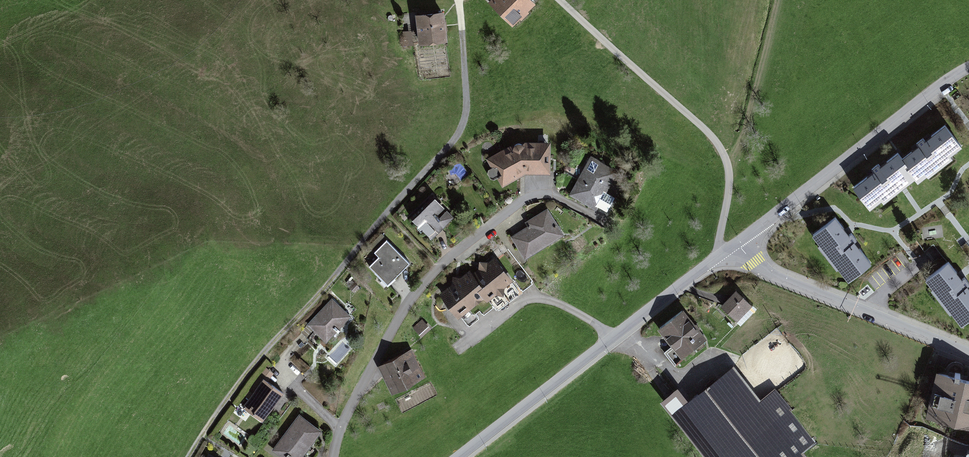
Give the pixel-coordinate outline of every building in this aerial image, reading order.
[(488,8),(512,32),(536,8),(528,0),(496,0),(488,8)] [(445,18),(416,21),(420,51),(448,48),(445,18)] [(944,130),(854,192),(869,213),(959,151),(944,130)] [(515,140),(490,162),(503,186),(527,174),(550,174),(551,141),(515,140)] [(618,170),(588,156),(570,196),(600,209),(618,170)] [(434,198),(412,219),(432,240),(454,219),(434,198)] [(532,228),(515,237),(527,257),(565,235),(549,206),(527,218),(532,228)] [(837,222),(812,240),(847,288),(872,270),(837,222)] [(379,256),(368,268),(389,287),(412,263),(387,240),(375,252),(379,256)] [(468,268),(438,294),(458,318),(485,295),(490,302),(515,281),(494,256),(473,274),(468,268)] [(926,284),(960,329),(968,322),(968,292),(949,266),(926,284)] [(354,283),(349,288),(354,293),(359,288),(354,283)] [(738,291),(724,305),(740,321),(754,307),(738,291)] [(333,300),(307,326),(324,344),(351,317),(333,300)] [(684,312),(658,331),(681,361),(706,342),(684,312)] [(424,321),(415,330),(423,338),(432,330),(424,321)] [(412,351),(377,365),(389,394),(424,379),(412,351)] [(681,407),(721,456),(805,456),(804,455),(817,447),(772,392),(762,401),(734,367),(681,407)] [(274,375),(267,370),(263,376),(270,381),(274,375)] [(936,373),(926,420),(968,429),(968,379),(936,373)] [(281,394),(263,381),(242,408),(261,422),(281,394)] [(272,453),(277,456),(302,456),(322,431),(301,415),(272,453)]
